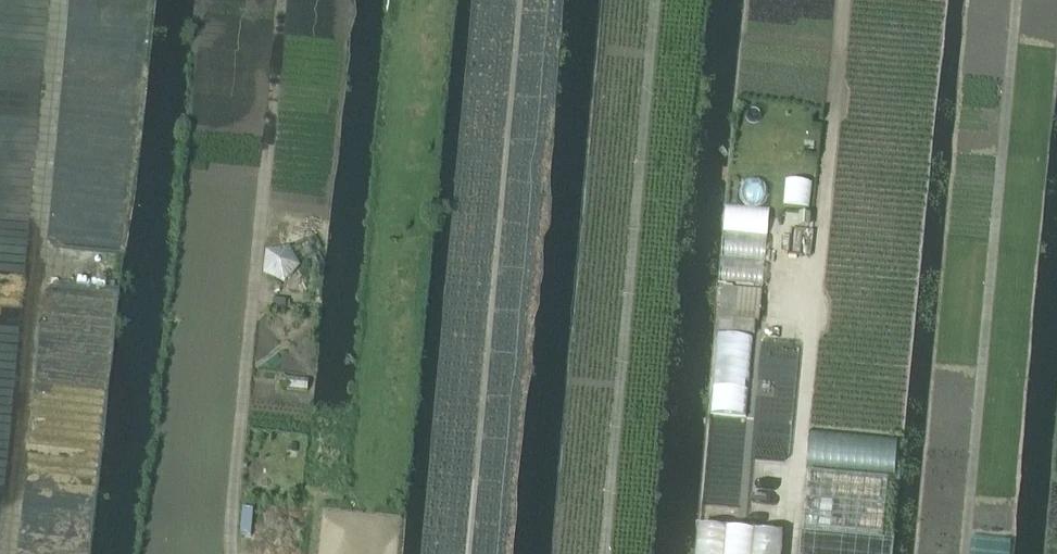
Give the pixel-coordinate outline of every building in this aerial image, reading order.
[(289,249),(267,253),(265,275),(286,283),(300,267),(289,249)] [(762,292),(722,288),(720,319),(759,323),(762,292)] [(755,323),(718,320),(717,333),(753,336),(755,323)] [(882,535),(888,479),(809,471),(803,528),(882,535)]
